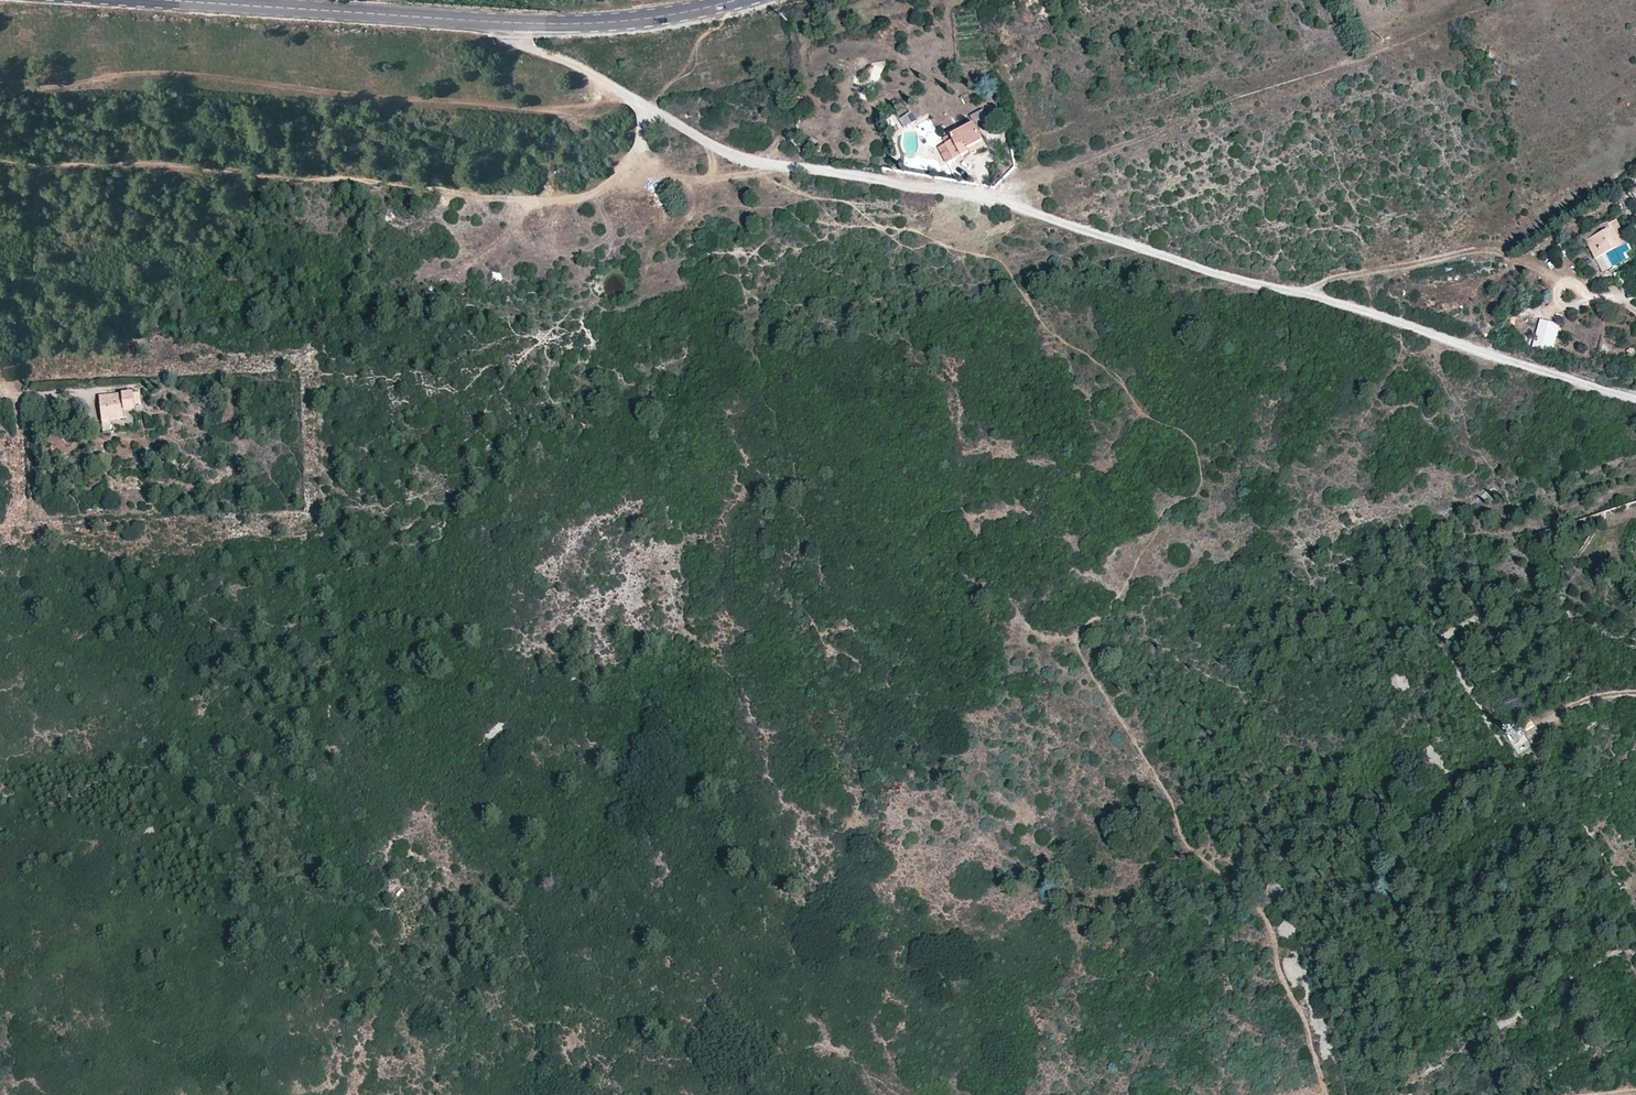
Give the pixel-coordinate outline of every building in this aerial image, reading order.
[(971,116),(975,125),(987,120),(983,111),(971,116)] [(905,129),(915,123),(911,115),(900,120),(905,129)] [(943,169),(986,149),(975,125),(951,135),(954,142),(944,146),(948,155),(939,159),(943,169)] [(1631,250),(1617,221),(1610,224),(1610,223),(1579,239),(1582,244),(1588,241),(1603,273),(1610,270),(1606,262),(1608,260),(1613,268),(1629,260),(1625,253),(1631,250)] [(1553,338),(1558,327),(1540,320),(1536,331),(1541,333),(1536,346),(1543,349),(1549,336),(1553,338)] [(135,410),(135,406),(141,405),(139,393),(99,397),(102,422),(125,419),(124,411),(135,410)] [(1606,516),(1605,512),(1593,515),(1595,520),(1606,516)] [(1535,725),(1531,720),(1523,725),(1527,730),(1535,725)] [(1521,727),(1507,735),(1518,755),(1532,747),(1521,727)]
